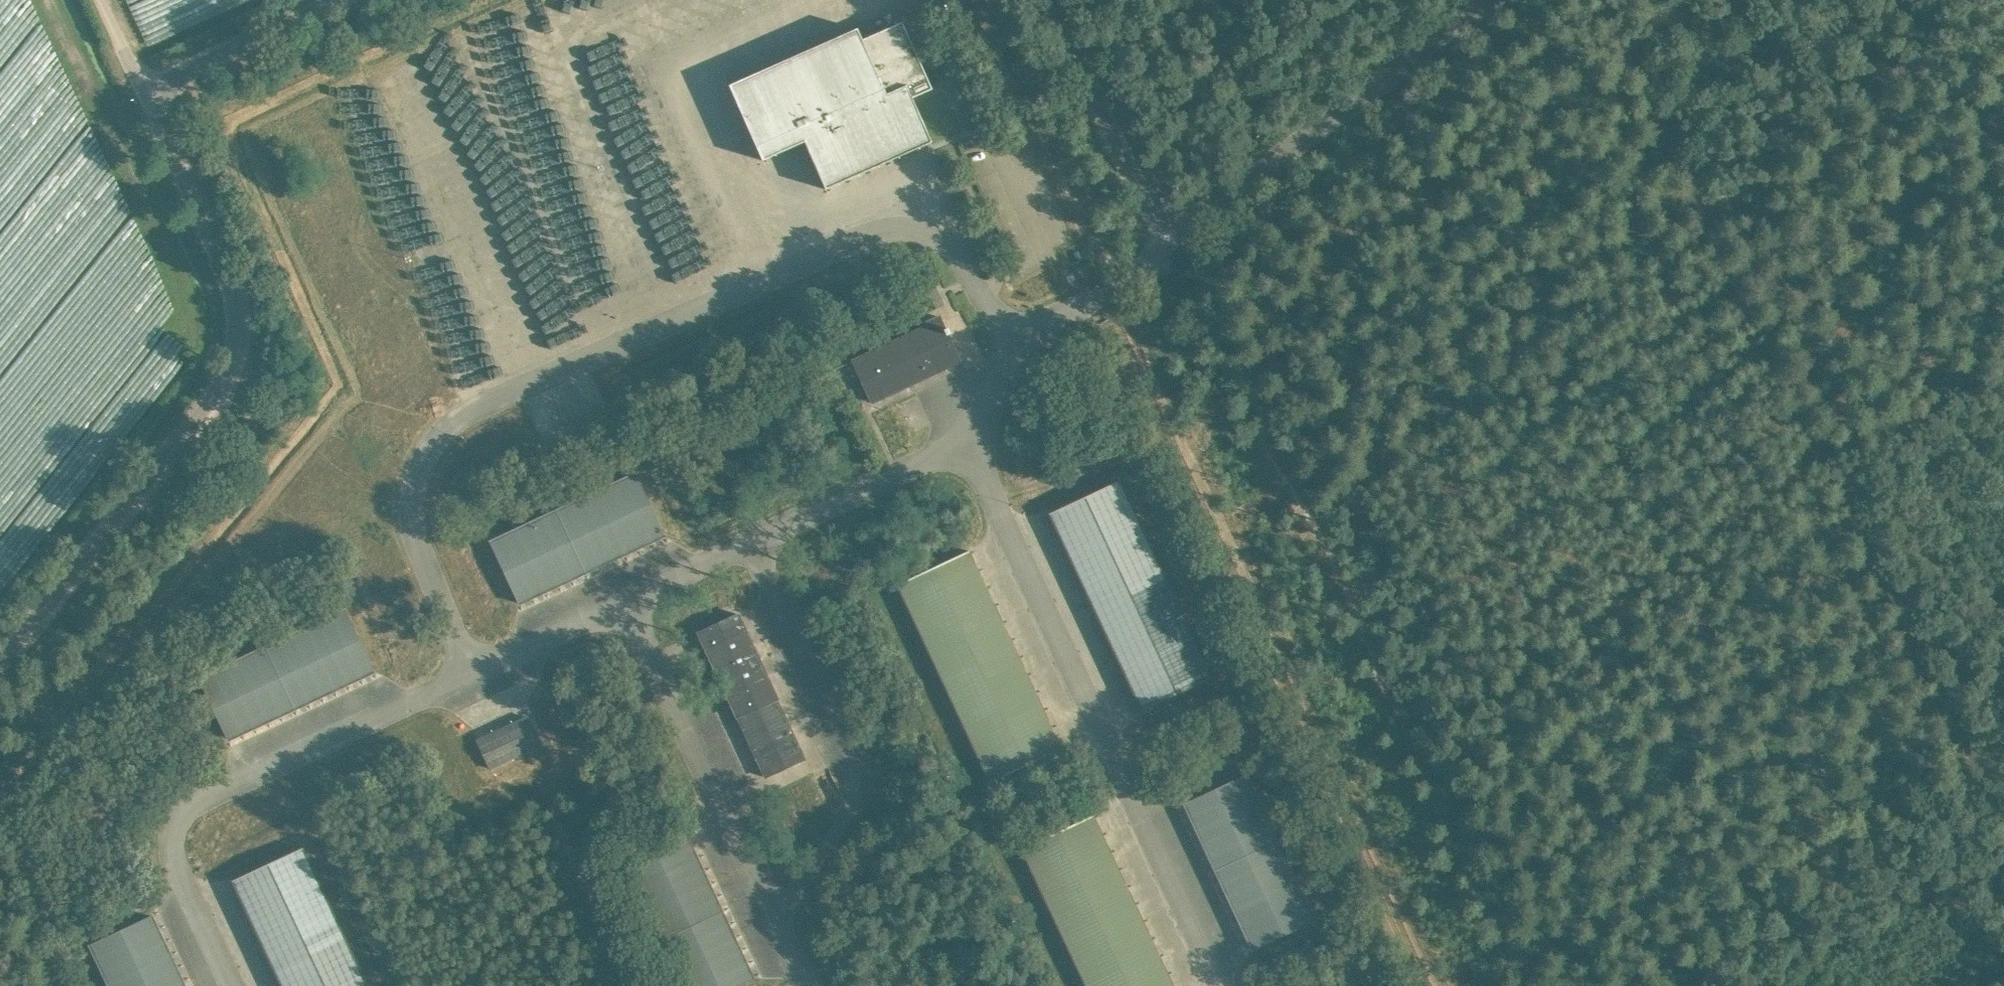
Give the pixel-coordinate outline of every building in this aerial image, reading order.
[(857,27),(839,35),(729,84),(762,160),(804,141),(826,188),(932,141),(912,97),(932,88),(902,21),(862,39),(857,27)] [(926,325),(852,359),(872,402),(960,361),(948,333),(950,332),(947,327),(945,328),(941,318),(940,318),(939,315),(924,322),(926,325)] [(665,534),(636,473),(490,541),(519,602),(665,534)] [(1141,710),(1212,677),(1120,479),(1049,512),(1141,710)] [(897,583),(906,601),(990,781),(1062,747),(969,550),(897,583)] [(345,609),(199,677),(228,738),(374,670),(345,609)] [(703,629),(698,631),(699,633),(706,647),(728,694),(738,717),(766,776),(805,758),(777,699),(777,698),(745,629),(738,612),(731,616),(728,610),(700,623),(703,629)] [(526,716),(477,739),(484,753),(483,753),(484,754),(491,768),(540,745),(533,731),(534,731),(533,730),(526,716)] [(1245,774),(1185,802),(1253,948),(1314,920),(1245,774)] [(1021,847),(1086,985),(1174,985),(1093,814),(1021,847)] [(624,860),(683,985),(734,985),(753,977),(684,831),(624,860)] [(232,879),(282,985),(369,985),(303,846),(232,879)] [(91,943),(111,985),(185,985),(151,915),(91,943)]
